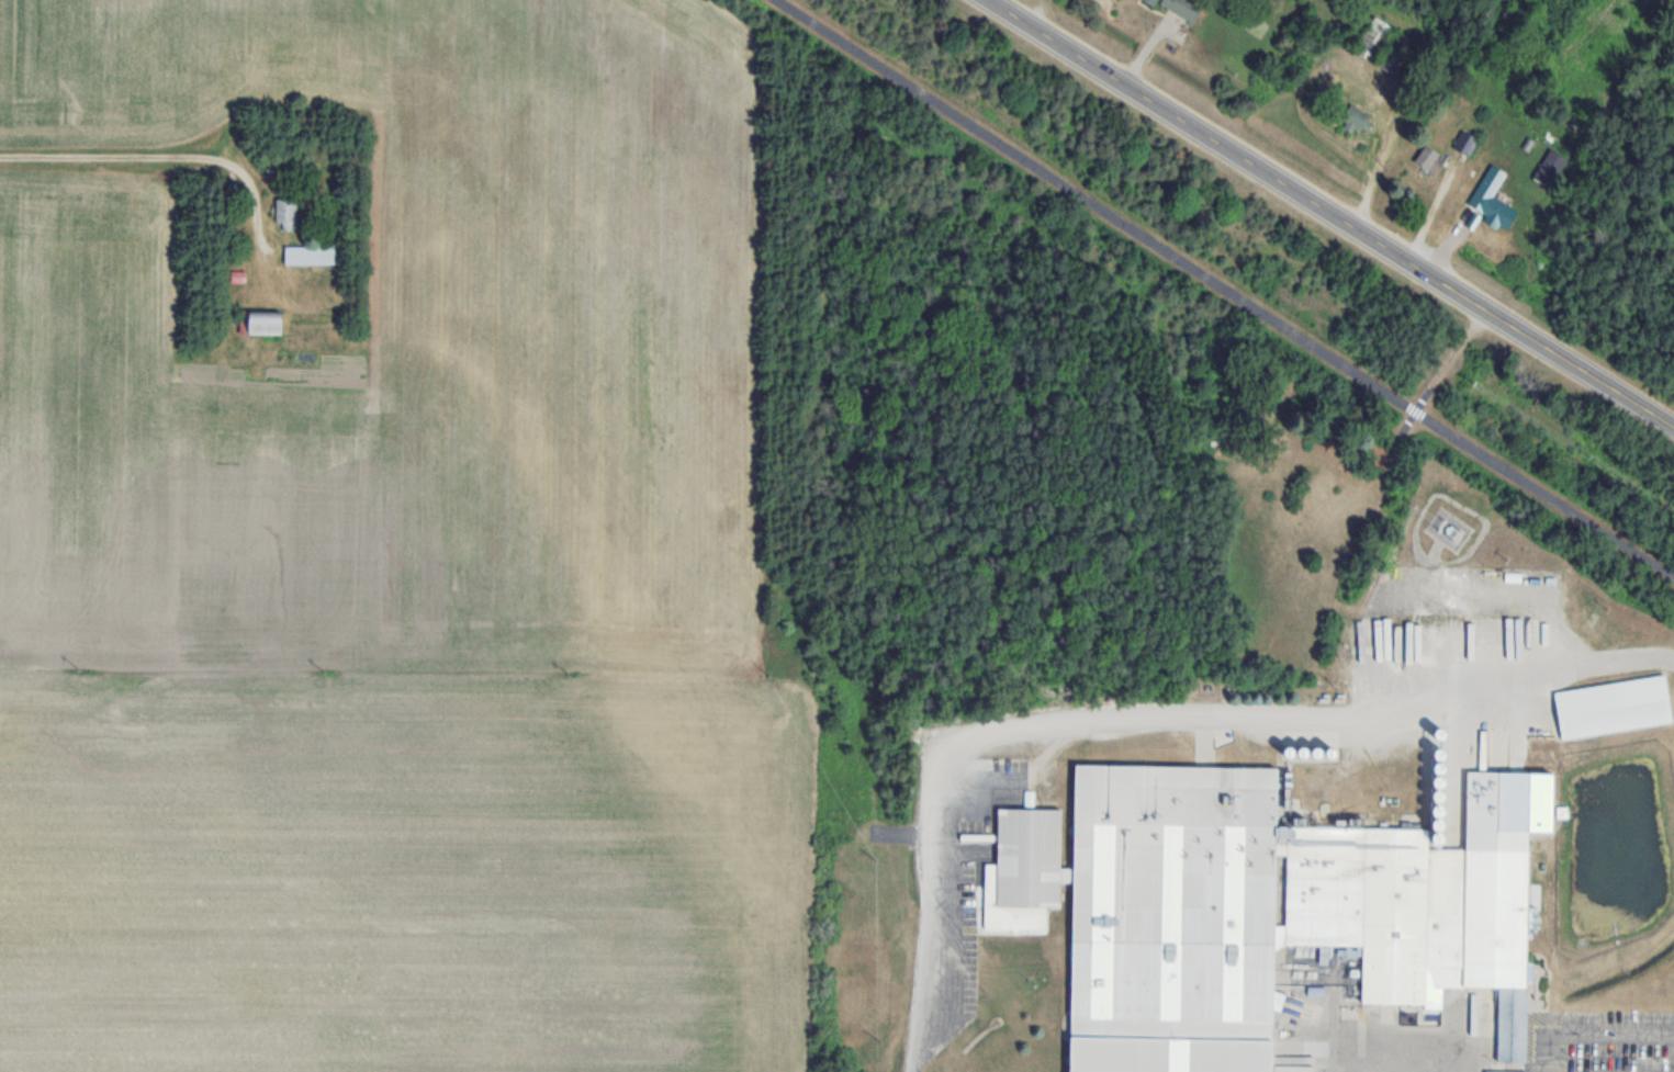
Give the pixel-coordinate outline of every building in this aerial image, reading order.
[(1390,72),(1411,40),(1373,16),(1353,48),(1390,72)] [(1363,104),(1342,110),(1348,133),(1369,127),(1363,104)] [(1518,211),(1493,198),(1506,172),(1488,163),(1457,225),(1465,229),(1473,213),(1508,231),(1518,211)] [(296,200),(275,200),(275,229),(296,229),(296,200)] [(334,247),(283,247),(283,266),(334,266),(334,247)] [(244,335),(282,335),(282,312),(244,312),(244,335)] [(1552,691),(1558,739),(1670,725),(1664,676),(1552,691)] [(1272,946),(1360,947),(1359,1005),(1440,1006),(1440,989),(1497,989),(1496,1061),(1525,1062),(1529,774),(1463,773),(1462,850),(1432,850),(1432,830),(1274,828),(1274,769),(1070,766),(1066,1071),(1270,1071),(1272,946)] [(1061,810),(995,809),(994,865),(983,865),(982,930),(1045,931),(1045,909),(1060,909),(1060,883),(1066,883),(1066,869),(1060,869),(1061,810)]
